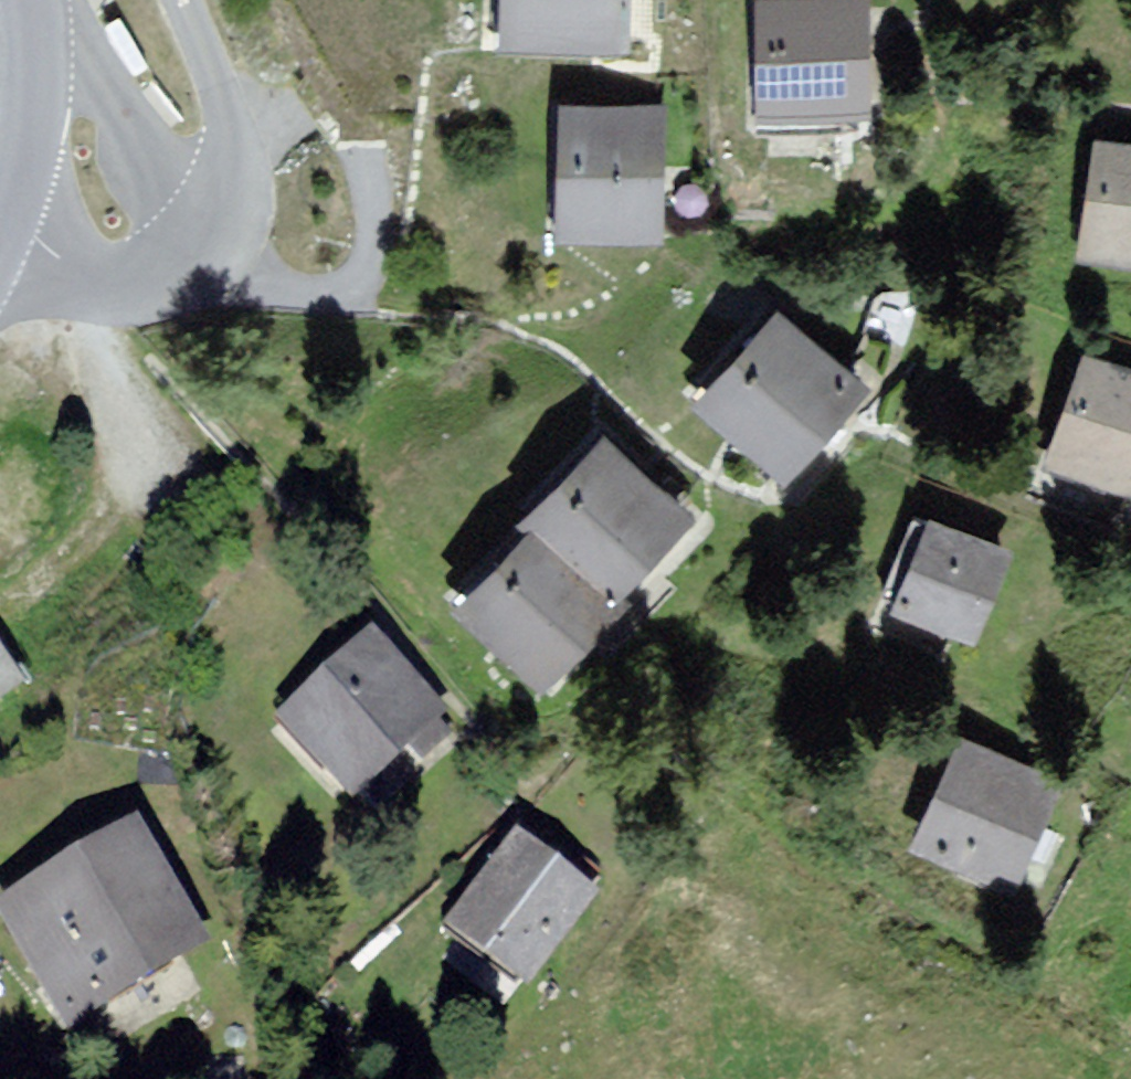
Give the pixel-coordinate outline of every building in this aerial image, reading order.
[(487,47),(618,52),(620,0),(489,0),(487,47)] [(857,4),(747,2),(745,112),(855,113),(857,4)] [(663,114),(546,113),(544,241),(662,242),(663,114)] [(1102,142),(1076,257),(1130,269),(1130,149),(1102,142)] [(760,315),(681,406),(772,484),(852,393),(760,315)] [(1040,465),(1129,497),(1130,492),(1130,379),(1078,360),(1040,465)] [(672,523),(576,446),(510,529),(607,605),(672,523)] [(999,556),(916,529),(881,632),(964,659),(999,556)] [(499,536),(434,615),(535,699),(601,620),(499,536)] [(362,653),(271,733),(341,812),(432,733),(362,653)] [(955,746),(899,849),(997,901),(1053,799),(955,746)] [(166,845),(18,918),(81,1043),(228,970),(166,845)] [(496,860),(431,944),(512,1007),(578,923),(496,860)]
